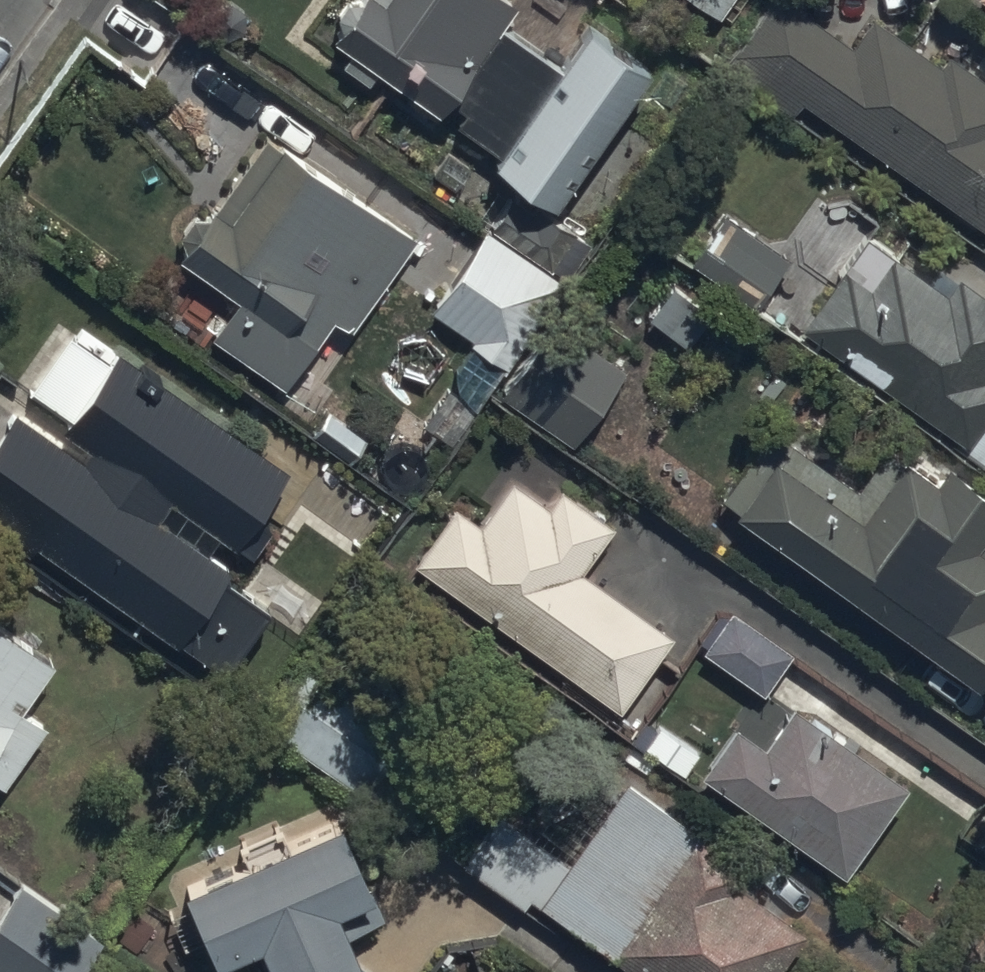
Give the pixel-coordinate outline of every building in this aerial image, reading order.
[(334,24),(355,39),(343,56),(369,75),(382,58),(498,144),(495,147),(554,191),(654,56),(592,13),(561,56),(501,15),(511,0),(352,0),(334,24)] [(723,11),(730,0),(707,0),(723,11)] [(797,0),(770,0),(728,61),(795,107),(804,94),(984,220),(984,72),(950,48),(942,59),(872,11),(853,39),(797,0)] [(282,140),(264,127),(181,248),(242,292),(215,329),(286,380),(337,309),(351,319),(418,227),(287,133),(282,140)] [(530,204),(509,190),(433,302),(475,331),(471,337),(506,361),(592,236),(535,197),(530,204)] [(791,252),(726,208),(692,256),(757,301),(791,252)] [(869,229),(805,319),(966,433),(964,436),(984,451),(984,284),(958,265),(945,283),(869,229)] [(558,305),(501,382),(575,436),(632,359),(558,305)] [(63,321),(19,381),(68,416),(64,422),(95,444),(89,453),(16,401),(0,424),(0,505),(179,632),(181,630),(227,663),(266,609),(301,634),(323,604),(251,553),(275,520),(284,526),(312,487),(283,466),(287,461),(120,343),(111,355),(63,321)] [(861,482),(772,423),(735,476),(749,486),(737,503),(984,672),(984,671),(984,471),(954,450),(939,472),(890,439),(861,482)] [(514,471),(483,516),(456,497),(441,517),(414,555),(621,702),(675,627),(585,563),(617,518),(563,479),(550,497),(514,471)] [(794,646),(732,604),(703,644),(766,687),(794,646)] [(54,650),(0,613),(0,776),(7,781),(49,719),(20,700),(54,650)] [(907,776),(794,697),(767,737),(736,716),(703,764),(847,863),(907,776)] [(502,805),(465,856),(525,899),(534,887),(652,971),(773,971),(809,922),(741,873),(750,860),(628,771),(569,853),(502,805)] [(341,812),(286,836),(280,823),(238,842),(245,856),(186,883),(218,954),(262,934),(272,955),(262,959),(268,971),(381,971),(366,959),(353,930),(386,916),(341,812)] [(27,876),(0,911),(0,971),(76,971),(102,939),(27,876)]
